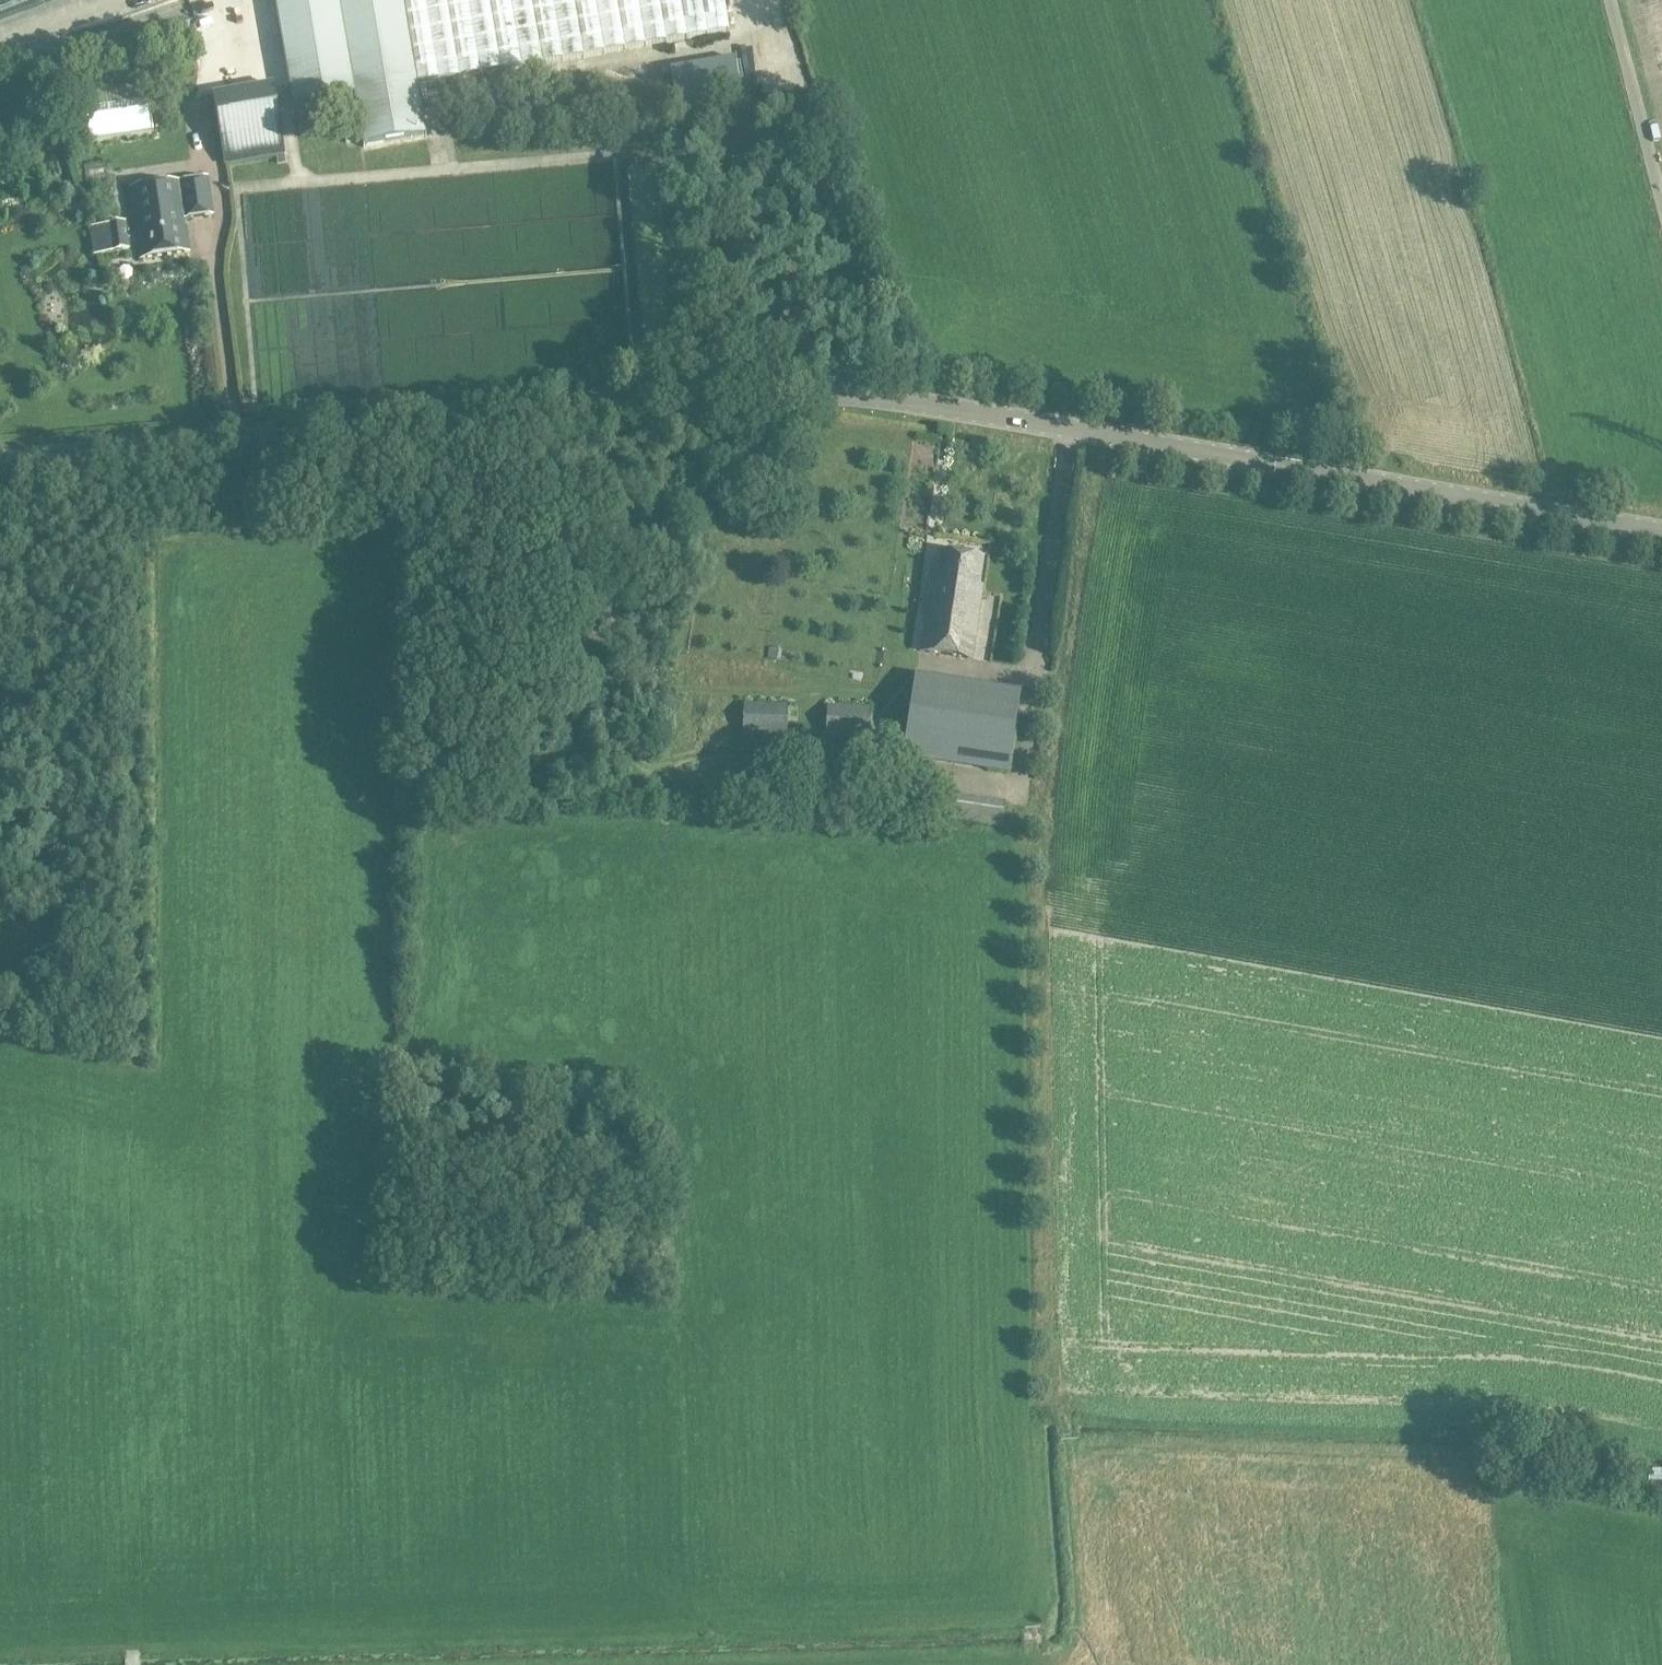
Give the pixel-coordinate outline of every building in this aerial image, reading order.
[(417,82),(685,35),(727,27),(722,0),(274,0),(292,105),(354,94),(363,146),(427,134),(417,82)] [(145,82),(82,90),(88,143),(151,133),(145,82)] [(273,84),(213,94),(225,163),(285,153),(273,84)] [(106,163),(83,166),(85,181),(108,179),(106,163)] [(207,178),(130,188),(139,260),(189,253),(185,219),(193,218),(212,215),(207,178)] [(107,226),(91,228),(96,256),(112,253),(130,251),(126,223),(107,226)] [(931,581),(920,652),(972,660),(983,588),(978,587),(982,561),(940,554),(936,582),(931,581)] [(916,676),(901,758),(1009,776),(1021,692),(916,676)] [(744,702),(743,736),(787,738),(787,703),(744,702)] [(827,705),(826,739),(869,740),(871,706),(827,705)]
